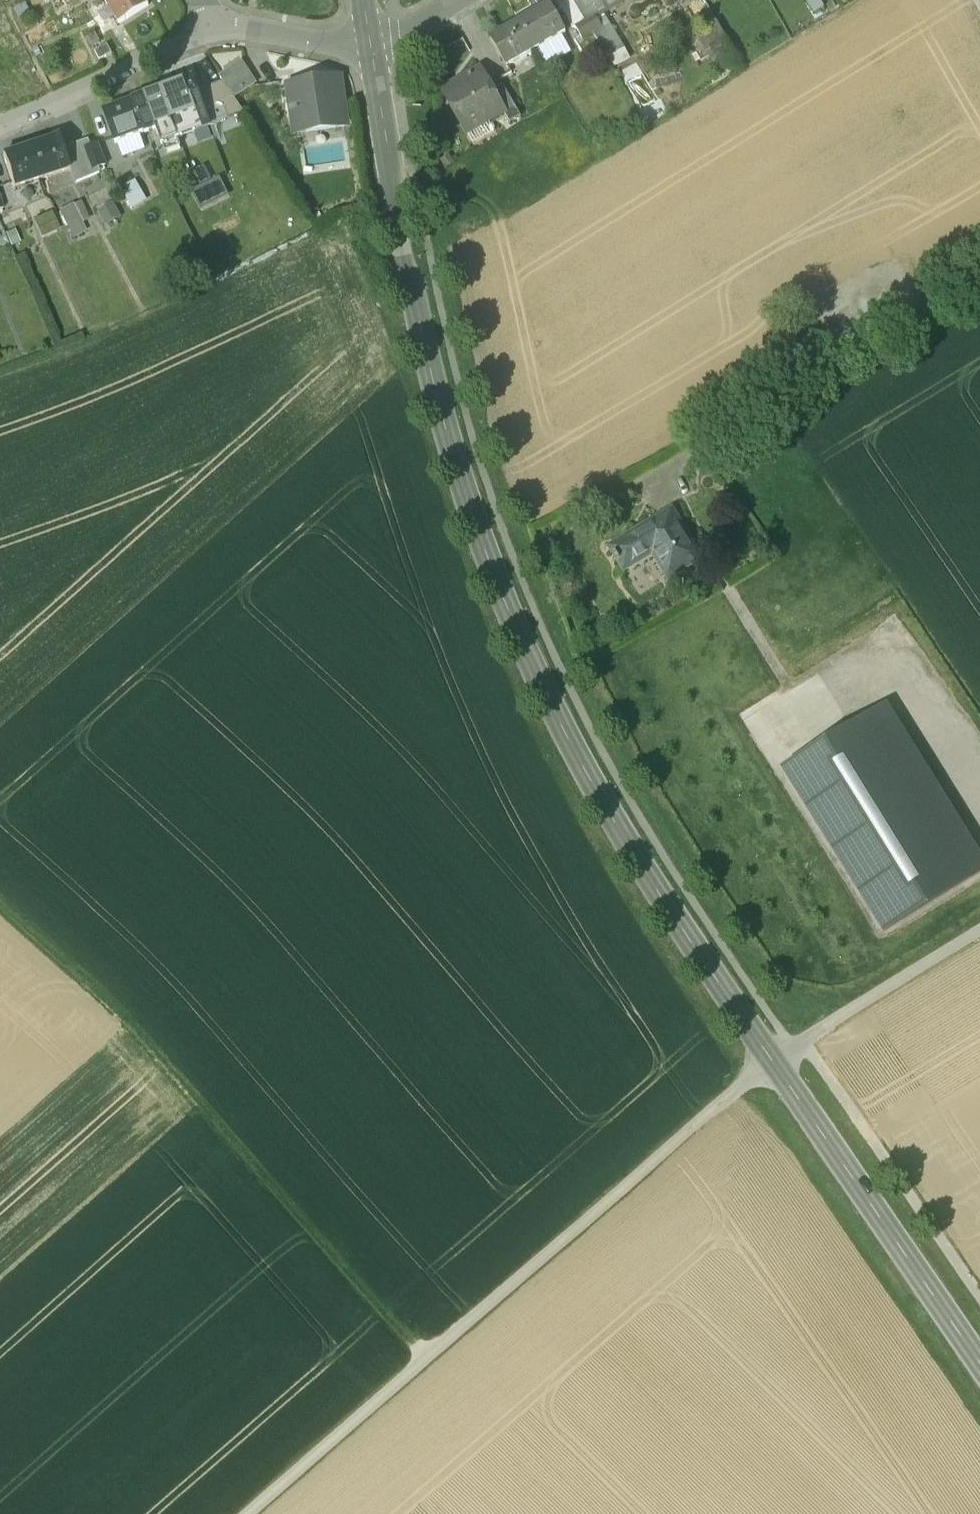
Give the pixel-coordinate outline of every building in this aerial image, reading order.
[(119,24),(149,6),(145,0),(104,0),(119,24)] [(457,17),(468,39),(488,29),(486,27),(516,13),(519,18),(538,9),(534,0),(493,0),(457,17)] [(555,1),(572,30),(575,28),(585,23),(572,0),(557,0),(555,1)] [(588,0),(572,0),(585,23),(594,17),(597,16),(588,0)] [(629,0),(599,0),(598,1),(606,14),(629,0)] [(547,6),(519,22),(535,51),(564,34),(547,6)] [(594,17),(585,23),(592,35),(601,29),(594,17)] [(535,51),(519,22),(489,40),(506,67),(535,51)] [(585,23),(575,28),(582,40),(592,35),(585,23)] [(100,43),(94,32),(87,36),(92,47),(100,43)] [(107,45),(95,52),(99,60),(112,54),(107,45)] [(240,64),(220,78),(223,83),(233,98),(253,84),(240,64)] [(479,71),(442,92),(466,133),(502,111),(490,90),(479,71)] [(198,92),(193,79),(161,90),(179,138),(210,127),(210,126),(198,92)] [(337,82),(291,89),(293,103),(289,103),(291,118),(304,116),(306,130),(344,124),(337,82)] [(223,83),(198,92),(210,126),(244,114),(233,98),(223,83)] [(502,84),(490,90),(502,111),(514,104),(502,84)] [(161,90),(133,101),(144,133),(155,129),(162,144),(179,138),(161,90)] [(133,101),(104,112),(115,144),(144,133),(133,101)] [(61,137),(32,146),(42,178),(71,168),(61,137)] [(106,165),(98,144),(91,147),(99,168),(106,165)] [(32,146),(3,156),(13,187),(42,178),(32,146)] [(99,168),(91,147),(83,149),(91,170),(99,168)] [(135,185),(124,191),(132,205),(143,199),(135,185)] [(85,230),(73,206),(61,212),(68,226),(69,226),(74,236),(85,230)] [(114,208),(101,215),(107,225),(120,219),(114,208)] [(51,214),(34,222),(41,237),(58,229),(51,214)] [(19,242),(14,231),(6,234),(11,245),(19,242)] [(674,511),(612,548),(616,554),(615,555),(620,563),(621,563),(625,570),(657,551),(673,579),(704,560),(674,511)] [(785,767),(887,933),(974,880),(872,714),(785,767)]
